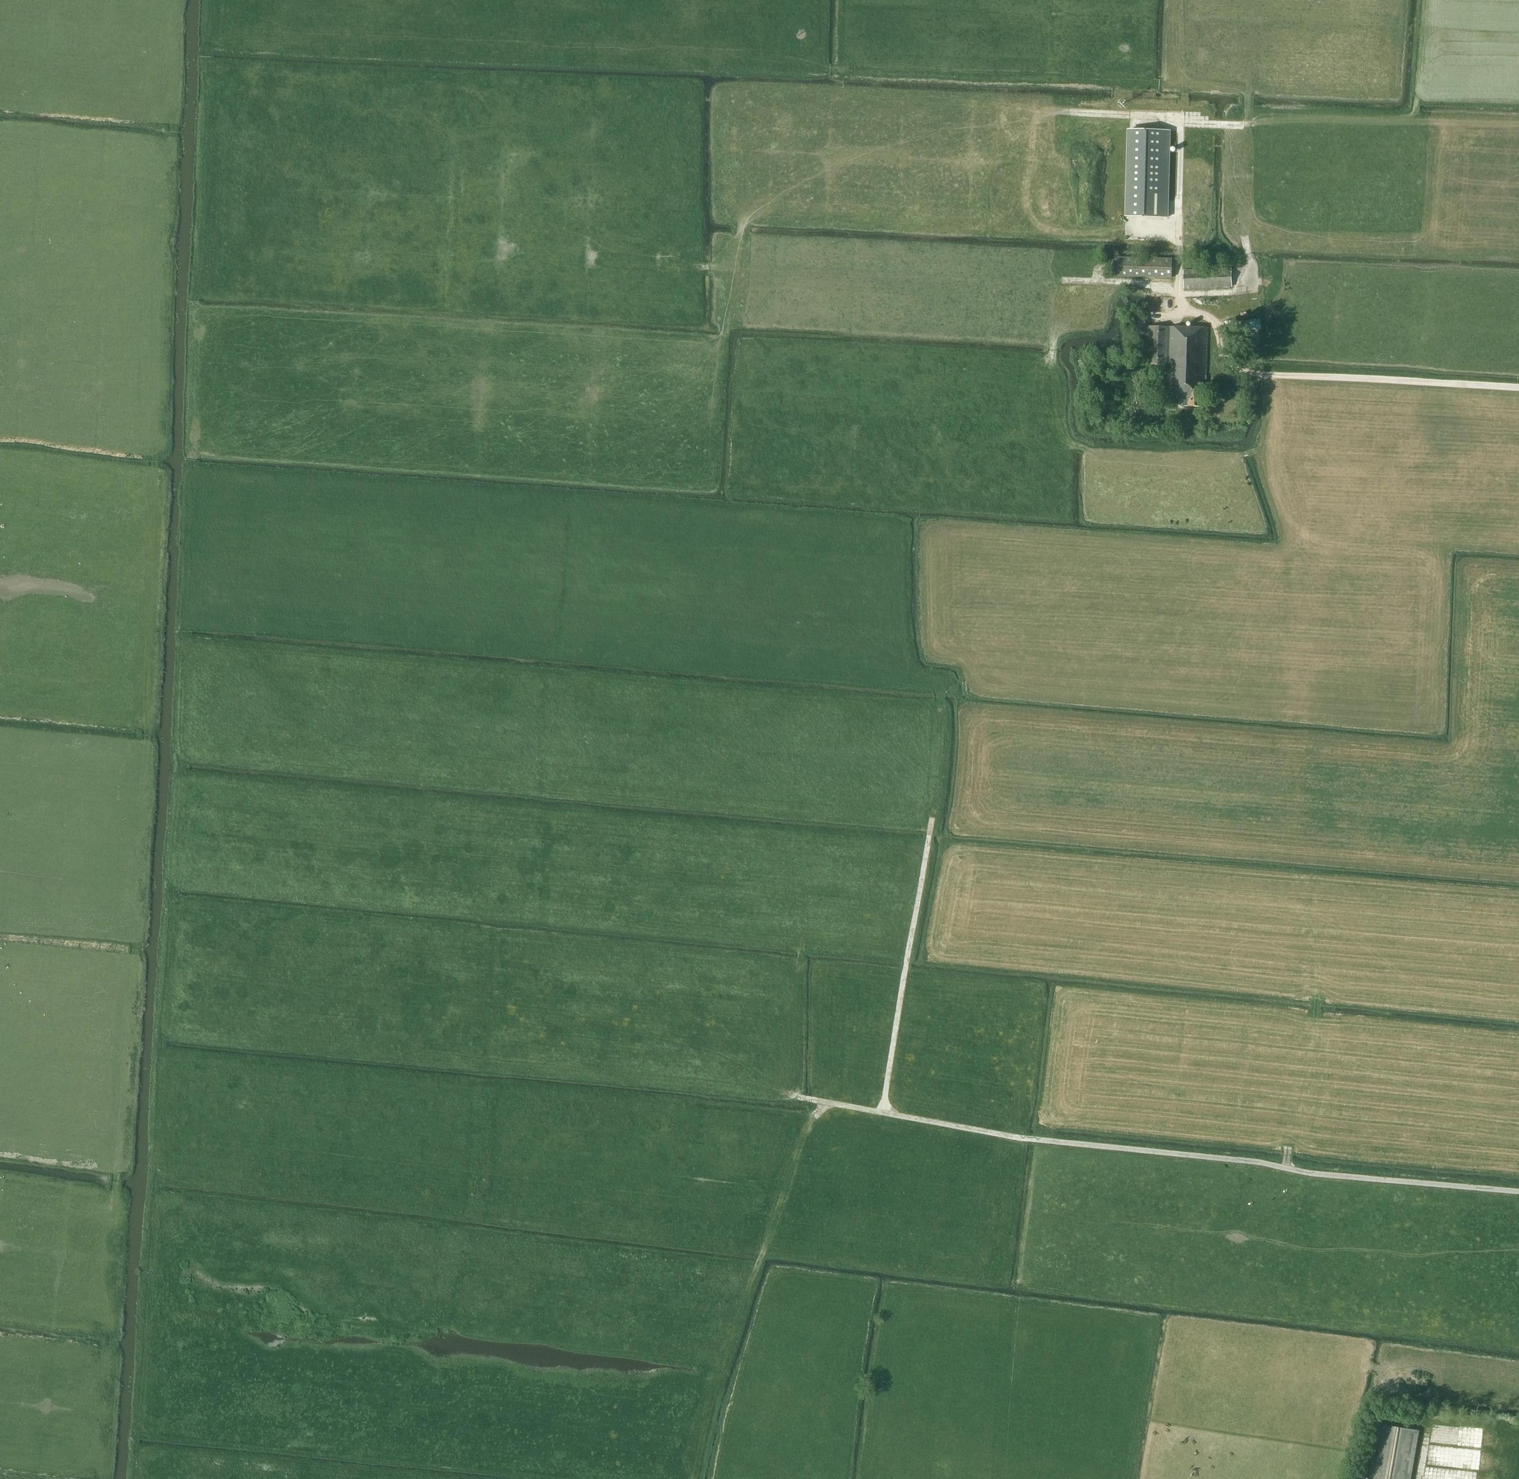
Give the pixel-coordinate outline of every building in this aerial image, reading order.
[(1130,129),(1128,215),(1167,216),(1169,130),(1130,129)] [(1172,259),(1114,257),(1113,277),(1172,278),(1172,259)] [(1232,287),(1231,268),(1183,271),(1184,289),(1232,287)] [(1146,315),(1134,315),(1134,334),(1148,335),(1147,364),(1168,365),(1167,396),(1183,397),(1183,406),(1202,407),(1203,381),(1206,381),(1207,329),(1146,327),(1146,315)] [(1378,1425),(1368,1478),(1371,1478),(1410,1478),(1418,1432),(1378,1425)]
